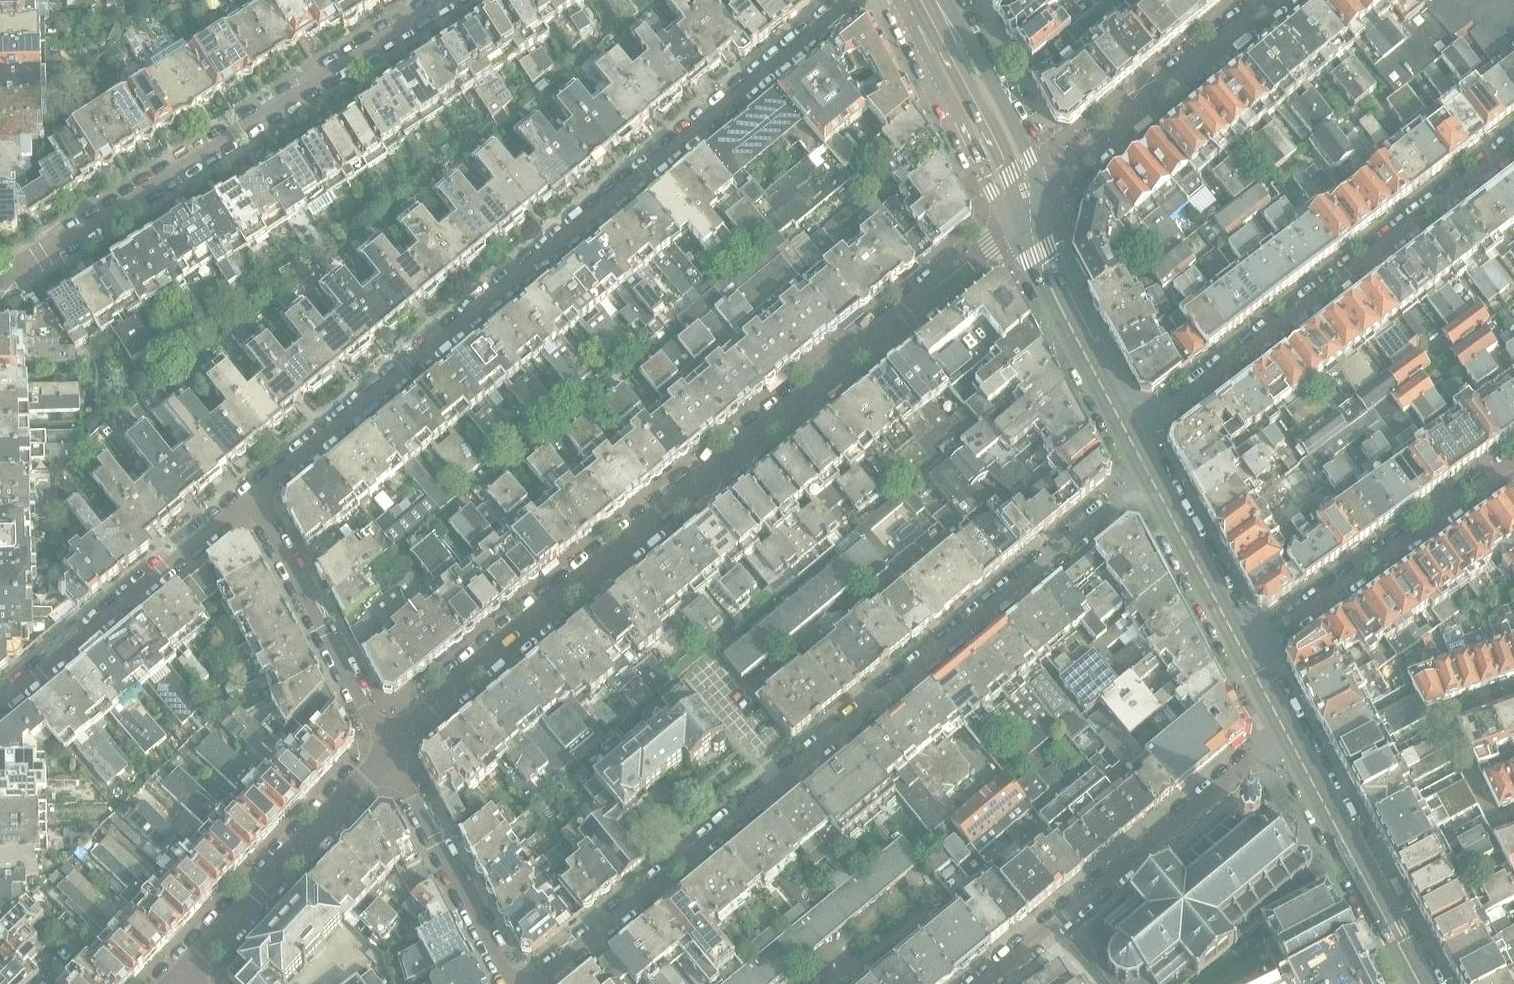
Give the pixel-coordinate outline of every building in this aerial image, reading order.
[(49,0),(0,0),(0,22),(40,21),(50,21),(49,0)] [(222,0),(214,0),(223,15),(229,11),(222,0)] [(270,0),(269,0),(250,12),(277,55),(284,50),(293,49),(297,42),(270,0)] [(299,0),(270,0),(297,42),(304,37),(309,38),(319,32),(299,0)] [(327,0),(299,0),(319,32),(326,27),(332,29),(342,23),(327,0)] [(376,5),(373,0),(327,0),(342,23),(344,26),(349,27),(357,23),(358,17),(365,13),(376,6),(376,5)] [(549,38),(550,38),(544,27),(525,0),(511,0),(499,7),(528,52),(536,47),(539,52),(531,56),(546,82),(549,86),(553,84),(546,74),(553,67),(539,45),(549,38)] [(556,0),(525,0),(544,27),(553,22),(572,51),(583,42),(568,19),(565,14),(556,0)] [(587,0),(556,0),(565,14),(572,9),(576,15),(568,19),(583,42),(585,46),(580,50),(585,56),(593,50),(586,40),(593,33),(577,7),(587,0)] [(712,2),(704,8),(697,0),(662,0),(686,29),(677,36),(709,73),(720,64),(718,61),(732,49),(738,57),(744,57),(753,50),(712,2)] [(742,0),(733,0),(730,3),(728,0),(710,0),(712,2),(753,50),(759,45),(771,34),(742,0)] [(771,34),(782,26),(789,20),(773,0),(742,0),(771,34)] [(808,0),(773,0),(789,20),(810,2),(808,0)] [(1033,0),(990,0),(1000,18),(1033,0)] [(1064,0),(1033,0),(1000,18),(1006,29),(1007,31),(1012,40),(1016,41),(1064,0)] [(1068,30),(1092,10),(1095,8),(1088,0),(1085,0),(1076,7),(1071,0),(1064,0),(1016,41),(1015,47),(1020,53),(1026,53),(1031,60),(1046,47),(1068,30)] [(1116,0),(1103,0),(1104,1),(1095,9),(1095,8),(1092,10),(1121,46),(1112,54),(1129,77),(1159,52),(1116,0)] [(1150,0),(1116,0),(1159,52),(1179,36),(1150,0)] [(1185,0),(1150,0),(1179,36),(1200,19),(1185,0)] [(1217,0),(1185,0),(1200,19),(1219,3),(1217,0)] [(1373,32),(1348,0),(1323,0),(1319,3),(1355,46),(1396,95),(1406,86),(1414,80),(1373,32)] [(1379,0),(1348,0),(1373,32),(1414,80),(1423,73),(1433,65),(1379,0)] [(1424,8),(1417,0),(1379,0),(1433,65),(1441,59),(1452,50),(1456,47),(1424,8)] [(1451,0),(1417,0),(1424,8),(1456,47),(1461,44),(1469,37),(1477,31),(1451,0)] [(1488,2),(1486,0),(1451,0),(1477,31),(1489,21),(1498,14),(1488,2)] [(1488,2),(1498,14),(1501,12),(1509,5),(1511,7),(1513,4),(1513,0),(1491,0),(1488,2)] [(709,73),(677,36),(650,2),(633,17),(640,26),(687,84),(691,89),(709,73)] [(1346,53),(1355,46),(1319,3),(1299,20),(1335,62),(1342,71),(1365,99),(1376,90),(1346,53)] [(1511,7),(1509,5),(1501,12),(1513,29),(1513,4),(1511,7)] [(528,52),(499,7),(477,21),(506,66),(516,59),(532,85),(540,79),(543,84),(546,82),(531,56),(525,61),(522,56),(528,52)] [(184,19),(178,9),(167,16),(174,26),(184,19)] [(1129,77),(1112,54),(1121,46),(1092,10),(1068,30),(1114,90),(1129,77)] [(277,55),(250,12),(229,25),(256,68),(264,63),(272,62),(277,55)] [(1498,14),(1489,21),(1513,55),(1513,29),(1501,12),(1498,14)] [(1329,67),(1335,62),(1299,20),(1280,36),(1315,78),(1325,70),(1355,107),(1365,99),(1342,71),(1336,75),(1329,67)] [(40,21),(0,22),(0,46),(41,45),(40,21)] [(495,73),(506,66),(477,21),(467,28),(466,32),(456,38),(484,81),(506,115),(509,112),(506,108),(513,101),(495,73)] [(1489,21),(1477,31),(1469,37),(1494,67),(1513,94),(1513,55),(1489,21)] [(846,63),(882,45),(872,25),(861,23),(821,57),(842,81),(853,75),(846,63)] [(256,68),(229,25),(209,38),(237,81),(237,80),(244,76),(252,75),(256,68)] [(687,84),(640,26),(629,34),(650,60),(642,67),(672,104),(682,96),(682,92),(681,91),(680,89),(683,87),(687,84)] [(1114,90),(1068,30),(1046,47),(1077,80),(1069,87),(1087,112),(1114,90)] [(1332,126),(1329,122),(1333,119),(1312,93),(1306,86),(1315,78),(1280,36),(1258,54),(1293,96),(1323,133),(1332,126)] [(237,81),(209,38),(189,51),(216,93),(223,89),(228,90),(235,86),(237,81)] [(506,115),(484,81),(456,38),(447,44),(443,43),(433,49),(462,95),(472,88),(499,129),(509,120),(506,115)] [(216,93),(189,51),(183,41),(163,54),(169,64),(196,106),(203,102),(212,101),(216,93)] [(1494,67),(1485,74),(1461,44),(1456,47),(1452,50),(1472,76),(1505,120),(1513,114),(1513,94),(1494,67)] [(41,45),(0,46),(0,70),(41,69),(41,45)] [(904,85),(882,45),(846,63),(853,75),(868,68),(874,81),(872,87),(854,96),(862,108),(904,85)] [(1087,112),(1069,87),(1077,80),(1046,47),(1031,60),(1027,63),(1026,68),(1057,125),(1069,127),(1087,112)] [(672,104),(642,67),(633,74),(612,48),(590,67),(610,90),(601,98),(632,138),(641,131),(641,125),(651,116),(650,115),(656,109),(658,111),(663,112),(672,104)] [(462,95),(433,49),(426,54),(421,52),(410,59),(415,66),(442,108),(462,95)] [(602,56),(596,49),(592,52),(598,59),(602,56)] [(1505,120),(1472,76),(1452,50),(1441,59),(1465,89),(1457,95),(1487,134),(1505,120)] [(145,60),(139,52),(134,55),(140,63),(145,60)] [(1323,133),(1293,96),(1258,54),(1240,69),(1276,111),(1303,142),(1311,136),(1314,139),(1323,133)] [(821,57),(778,92),(825,149),(844,134),(867,114),(862,108),(854,96),(842,81),(821,57)] [(196,106),(169,64),(149,77),(175,120),(176,119),(183,115),(191,113),(196,106)] [(1487,134),(1457,95),(1433,65),(1423,73),(1446,103),(1436,110),(1468,149),(1487,134)] [(442,108),(415,66),(408,70),(403,69),(393,75),(423,123),(444,110),(442,108)] [(41,69),(0,70),(0,93),(42,93),(41,69)] [(1266,119),(1276,111),(1240,69),(1220,85),(1256,128),(1261,123),(1268,130),(1262,135),(1285,163),(1296,154),(1274,128),(1266,119)] [(561,88),(570,81),(564,74),(556,81),(561,88)] [(423,123),(393,75),(383,81),(382,87),(374,92),(377,95),(404,136),(423,123)] [(175,120),(149,77),(128,90),(155,133),(155,132),(163,127),(171,126),(175,120)] [(74,93),(87,85),(85,78),(68,78),(67,92),(74,93)] [(632,138),(601,98),(597,93),(587,101),(572,83),(552,100),(573,126),(564,134),(591,166),(597,167),(603,162),(603,156),(613,148),(617,144),(623,146),(632,138)] [(877,145),(918,111),(904,85),(862,108),(867,114),(844,134),(862,157),(877,145)] [(1250,132),(1256,128),(1220,85),(1200,101),(1236,144),(1245,136),(1248,140),(1248,141),(1274,172),(1285,163),(1262,135),(1256,140),(1250,132)] [(1468,149),(1436,110),(1429,116),(1406,86),(1396,95),(1449,164),(1468,149)] [(155,133),(128,90),(108,103),(135,146),(135,145),(142,140),(151,139),(155,133)] [(793,224),(796,227),(852,181),(845,172),(825,149),(778,92),(704,153),(742,200),(769,232),(773,238),(768,242),(769,243),(777,252),(786,244),(779,235),(793,224)] [(42,94),(42,93),(0,93),(0,119),(54,118),(59,118),(59,107),(42,107),(42,94)] [(406,140),(404,136),(377,95),(370,99),(365,98),(357,102),(357,108),(386,153),(406,140)] [(1449,164),(1396,95),(1386,102),(1409,132),(1400,138),(1431,178),(1449,164)] [(1227,151),(1236,144),(1200,101),(1181,117),(1217,160),(1216,160),(1222,168),(1244,194),(1255,185),(1227,151)] [(135,146),(108,103),(88,116),(115,158),(122,153),(127,155),(134,150),(135,146)] [(386,153),(357,108),(343,117),(345,120),(339,124),(368,169),(388,156),(386,153)] [(941,155),(936,145),(933,144),(928,138),(930,136),(925,128),(926,127),(919,117),(918,112),(918,111),(877,145),(893,165),(886,171),(903,191),(940,160),(941,160),(941,155)] [(591,166),(564,134),(564,133),(555,140),(534,114),(513,131),(538,160),(529,168),(553,197),(553,198),(554,197),(558,199),(565,193),(565,188),(565,187),(569,183),(579,176),(584,178),(591,172),(590,167),(591,166)] [(115,158),(88,116),(67,129),(70,133),(95,173),(95,170),(102,166),(111,165),(115,158)] [(1431,178),(1400,138),(1392,145),(1370,116),(1359,124),(1377,148),(1384,142),(1388,147),(1381,153),(1412,192),(1431,178)] [(1211,164),(1216,160),(1217,160),(1181,117),(1160,135),(1193,175),(1196,178),(1206,170),(1234,203),(1244,194),(1222,168),(1217,172),(1211,164)] [(39,127),(54,126),(54,118),(0,119),(0,142),(22,142),(39,141),(39,127)] [(368,169),(339,124),(333,123),(326,127),(325,133),(319,137),(347,183),(368,169)] [(478,135),(472,126),(461,133),(468,142),(478,135)] [(1355,155),(1345,142),(1332,126),(1323,133),(1314,139),(1311,141),(1332,169),(1337,169),(1346,162),(1355,155)] [(95,173),(70,133),(49,145),(59,161),(76,188),(95,176),(95,173)] [(347,183),(319,137),(317,133),(302,143),(305,146),(299,150),(327,196),(347,183)] [(844,134),(825,149),(845,172),(862,157),(844,134)] [(1412,192),(1381,153),(1373,158),(1362,145),(1354,134),(1345,142),(1355,155),(1360,161),(1364,167),(1394,206),(1412,192)] [(1193,175),(1160,135),(1141,150),(1178,194),(1187,187),(1184,183),(1193,175)] [(481,149),(478,145),(474,140),(470,144),(477,153),(481,149)] [(31,145),(44,148),(47,141),(39,141),(22,142),(0,142),(0,163),(30,163),(30,160),(32,159),(31,145)] [(553,197),(529,168),(526,164),(525,164),(521,159),(512,166),(492,141),(471,158),(492,183),(483,191),(514,229),(524,221),(524,215),(523,215),(528,211),(537,204),(538,204),(543,205),(553,197)] [(447,145),(440,150),(445,158),(452,153),(447,145)] [(327,196),(299,150),(296,146),(282,155),(284,159),(278,163),(307,209),(313,217),(333,204),(327,196)] [(1178,194),(1141,150),(1123,165),(1154,202),(1160,196),(1163,200),(1175,190),(1178,194)] [(769,232),(742,200),(704,153),(686,168),(717,209),(749,248),(769,232)] [(932,201),(953,184),(947,177),(951,174),(940,160),(903,191),(883,207),(903,231),(913,223),(918,228),(941,211),(932,201)] [(52,203),(76,188),(59,161),(43,171),(34,166),(33,167),(29,174),(36,177),(40,179),(43,183),(22,197),(25,204),(25,216),(27,216),(30,217),(41,210),(46,211),(51,208),(52,203)] [(1394,206),(1364,167),(1360,161),(1351,169),(1361,182),(1347,192),(1371,224),(1394,206)] [(307,209),(278,163),(273,162),(266,166),(265,171),(258,176),(287,222),(307,209)] [(30,166),(30,163),(0,163),(0,193),(12,193),(12,168),(17,168),(29,174),(33,167),(30,166)] [(1159,208),(1154,202),(1123,165),(1104,180),(1105,181),(1149,233),(1167,256),(1186,241),(1166,216),(1159,208)] [(1313,166),(1304,173),(1320,194),(1332,184),(1321,171),(1319,173),(1313,166)] [(732,243),(709,215),(717,209),(686,168),(647,200),(680,238),(688,232),(711,259),(732,243)] [(287,222),(258,176),(256,172),(242,181),(244,185),(238,189),(267,235),(271,242),(279,237),(274,230),(287,222)] [(384,185),(376,172),(370,175),(379,188),(384,185)] [(1354,237),(1320,194),(1304,173),(1303,172),(1293,180),(1313,206),(1305,212),(1306,214),(1305,214),(1335,251),(1354,237)] [(514,229),(483,191),(474,198),(454,174),(434,191),(453,215),(445,222),(476,261),(486,253),(486,247),(485,247),(489,244),(499,235),(499,236),(505,237),(514,229)] [(1502,184),(1513,200),(1513,175),(1502,184)] [(1149,233),(1105,181),(1092,192),(1085,201),(1080,210),(1080,211),(1103,216),(1112,226),(1114,224),(1128,240),(1127,241),(1132,248),(1149,233)] [(267,235),(238,189),(236,186),(230,184),(223,189),(222,194),(215,198),(247,248),(267,235)] [(363,191),(358,184),(351,189),(356,197),(363,191)] [(915,265),(970,219),(971,212),(953,184),(932,201),(941,211),(918,228),(913,223),(903,231),(893,239),(915,265)] [(1371,224),(1347,192),(1338,200),(1335,197),(1337,195),(1338,192),(1332,184),(1320,194),(1354,237),(1371,224)] [(1502,184),(1483,199),(1513,239),(1513,200),(1502,184)] [(1259,213),(1269,206),(1271,204),(1255,185),(1244,194),(1234,203),(1224,211),(1213,219),(1227,238),(1244,225),(1259,213)] [(883,207),(869,191),(809,241),(863,307),(915,265),(893,239),(903,231),(883,207)] [(25,204),(22,197),(19,192),(12,193),(0,193),(0,235),(8,235),(8,234),(13,234),(18,229),(17,216),(25,216),(25,204)] [(1215,202),(1208,193),(1190,208),(1197,217),(1215,202)] [(247,248),(215,198),(210,197),(203,202),(202,207),(195,211),(227,261),(247,248)] [(1335,251),(1305,214),(1306,214),(1305,212),(1296,202),(1288,208),(1284,202),(1280,197),(1271,204),(1269,206),(1287,229),(1316,266),(1335,251)] [(1483,199),(1465,213),(1494,251),(1503,245),(1513,260),(1513,239),(1483,199)] [(695,273),(672,245),(680,238),(647,200),(637,209),(630,215),(700,300),(714,289),(719,285),(703,266),(695,273)] [(1172,211),(1165,203),(1159,208),(1166,216),(1172,211)] [(476,261),(445,222),(435,230),(416,206),(395,223),(416,248),(408,255),(438,292),(448,284),(447,279),(447,278),(461,267),(466,269),(476,261)] [(1316,266),(1287,229),(1269,206),(1259,213),(1276,236),(1269,241),(1298,280),(1316,266)] [(231,266),(227,261),(195,211),(189,215),(188,214),(185,214),(180,214),(176,216),(173,219),(172,223),(201,268),(212,260),(228,285),(238,278),(242,275),(238,269),(231,266)] [(1120,255),(1127,241),(1128,240),(1114,224),(1112,226),(1103,216),(1080,211),(1073,245),(1076,248),(1075,249),(1077,249),(1078,258),(1077,259),(1075,263),(1090,291),(1088,292),(1090,295),(1123,275),(1120,255)] [(1499,257),(1494,251),(1465,213),(1445,228),(1498,295),(1507,307),(1513,302),(1513,282),(1509,287),(1491,264),(1499,257)] [(700,300),(630,215),(623,221),(623,220),(612,230),(644,269),(652,262),(682,299),(686,296),(694,305),(700,300)] [(201,268),(172,223),(154,235),(183,281),(200,270),(199,269),(201,268)] [(1298,280),(1269,241),(1261,248),(1244,225),(1227,238),(1234,233),(1237,238),(1281,293),(1298,280)] [(438,292),(408,255),(400,246),(391,253),(377,237),(375,239),(365,228),(358,234),(367,245),(357,254),(378,280),(370,287),(400,324),(409,316),(409,310),(423,299),(428,300),(438,292)] [(1498,295),(1445,228),(1428,241),(1457,279),(1465,273),(1488,303),(1498,295)] [(644,285),(652,278),(644,269),(612,230),(600,239),(600,240),(593,246),(655,322),(656,320),(663,328),(671,321),(666,316),(664,317),(663,315),(666,312),(644,285)] [(801,232),(786,244),(777,252),(839,327),(863,307),(809,241),(801,232)] [(183,281),(154,235),(132,249),(127,247),(120,251),(119,257),(112,262),(141,307),(172,287),(182,301),(183,300),(197,321),(205,316),(191,294),(183,281)] [(1281,293),(1237,238),(1227,246),(1241,264),(1233,270),(1262,308),(1281,293)] [(1448,286),(1457,279),(1428,241),(1408,256),(1458,321),(1469,313),(1448,286)] [(839,327),(777,252),(769,243),(719,285),(714,289),(783,373),(839,327)] [(655,322),(593,246),(586,251),(575,260),(606,300),(615,293),(645,330),(655,322)] [(1195,267),(1180,248),(1148,272),(1164,292),(1195,267)] [(1458,321),(1408,256),(1391,270),(1415,302),(1419,307),(1427,300),(1443,321),(1435,327),(1440,334),(1441,334),(1448,328),(1458,321)] [(599,306),(606,300),(575,260),(563,270),(557,276),(590,316),(596,310),(600,315),(593,320),(618,351),(629,343),(599,306)] [(133,315),(142,309),(141,307),(112,262),(101,268),(101,274),(94,278),(143,357),(155,349),(133,315)] [(400,324),(370,287),(360,294),(339,268),(318,285),(340,312),(331,319),(361,356),(371,348),(371,342),(370,342),(380,334),(384,330),(384,331),(390,332),(400,324)] [(1145,292),(1139,280),(1143,277),(1138,268),(1132,272),(1132,270),(1123,275),(1090,295),(1100,313),(1100,314),(1105,324),(1105,323),(1106,325),(1127,314),(1122,304),(1145,292)] [(1262,308),(1233,270),(1216,284),(1245,321),(1262,308)] [(1415,302),(1391,270),(1374,282),(1399,314),(1415,302)] [(1245,321),(1216,284),(1208,290),(1193,272),(1183,280),(1197,298),(1226,335),(1245,321)] [(582,322),(590,316),(557,276),(549,282),(549,281),(538,291),(569,329),(578,323),(608,360),(618,351),(593,320),(586,326),(582,322)] [(1155,284),(1151,277),(1142,281),(1146,289),(1155,284)] [(143,357),(94,278),(87,283),(82,281),(72,287),(102,334),(110,328),(133,364),(143,357)] [(948,388),(950,391),(1031,324),(1009,282),(997,279),(915,347),(948,388)] [(1226,335),(1197,298),(1183,280),(1173,287),(1187,305),(1179,311),(1208,349),(1226,335)] [(1408,346),(1389,321),(1399,314),(1374,282),(1355,297),(1404,361),(1417,351),(1420,341),(1418,338),(1408,346)] [(1155,323),(1150,313),(1167,303),(1158,285),(1145,292),(1122,304),(1127,314),(1106,325),(1116,346),(1150,326),(1155,323)] [(102,334),(72,287),(71,288),(66,286),(59,291),(58,296),(50,301),(71,333),(65,337),(72,347),(82,346),(100,334),(101,335),(102,334)] [(361,356),(331,319),(323,326),(301,300),(295,295),(298,292),(294,287),(277,301),(286,311),(280,317),(302,344),(293,351),(323,387),(333,379),(332,374),(346,362),(351,364),(361,356)] [(783,373),(714,289),(700,300),(694,305),(730,348),(764,389),(783,373)] [(553,346),(559,341),(563,345),(556,351),(581,382),(592,373),(561,336),(569,329),(538,291),(526,300),(526,301),(520,306),(553,346)] [(1404,361),(1355,297),(1338,310),(1362,342),(1369,336),(1375,342),(1394,367),(1395,368),(1404,361)] [(65,337),(45,304),(33,312),(34,320),(32,320),(33,342),(58,341),(59,349),(72,347),(65,337)] [(764,389),(730,348),(694,305),(676,320),(686,331),(688,329),(748,402),(764,389)] [(545,352),(553,346),(520,306),(512,312),(501,321),(533,360),(541,354),(571,390),(581,382),(556,351),(549,357),(545,352)] [(1482,328),(1481,326),(1489,320),(1478,306),(1469,313),(1458,321),(1448,328),(1441,334),(1453,350),(1482,328)] [(1358,356),(1354,348),(1362,342),(1338,310),(1319,324),(1368,388),(1377,381),(1377,380),(1358,356)] [(1208,349),(1179,311),(1169,319),(1180,334),(1171,341),(1181,354),(1189,364),(1208,349)] [(32,320),(17,320),(17,324),(0,324),(0,350),(29,349),(28,345),(31,342),(33,342),(32,320)] [(516,377),(522,371),(526,376),(519,381),(544,412),(555,403),(525,367),(533,360),(501,321),(489,331),(483,337),(516,377)] [(323,387),(293,351),(284,358),(262,331),(255,337),(244,324),(240,327),(251,340),(241,349),(262,373),(253,380),(254,381),(253,382),(284,419),(294,411),(294,406),(293,405),(300,400),(307,394),(308,394),(313,396),(323,387)] [(965,408),(1042,345),(1031,324),(950,391),(964,407),(965,408)] [(1368,388),(1319,324),(1300,339),(1325,371),(1328,375),(1332,376),(1337,376),(1340,373),(1358,395),(1368,388)] [(1148,355),(1168,345),(1163,335),(1157,338),(1150,326),(1116,346),(1125,365),(1127,364),(1132,374),(1133,375),(1152,364),(1148,355)] [(1484,356),(1497,347),(1482,328),(1453,350),(1449,353),(1463,371),(1474,364),(1484,356)] [(688,329),(686,331),(649,361),(709,433),(748,402),(688,329)] [(1510,335),(1508,333),(1505,335),(1506,338),(1502,341),(1507,348),(1505,350),(1513,362),(1513,340),(1510,335)] [(509,383),(516,377),(483,337),(475,343),(463,352),(495,391),(503,384),(534,421),(544,412),(519,381),(512,387),(509,383)] [(1325,371),(1300,339),(1291,346),(1315,378),(1325,371)] [(1013,401),(1053,365),(1042,345),(965,408),(981,427),(987,422),(1013,401)] [(1152,392),(1189,364),(1181,354),(1175,358),(1168,345),(1148,355),(1152,364),(1133,375),(1141,390),(1152,392)] [(75,350),(82,346),(72,347),(59,349),(29,349),(0,350),(0,377),(25,376),(25,364),(54,363),(63,363),(69,363),(69,369),(65,369),(65,376),(80,376),(80,365),(80,363),(76,363),(75,350)] [(1301,389),(1308,383),(1312,387),(1318,382),(1315,378),(1291,346),(1266,365),(1315,428),(1334,414),(1320,397),(1313,402),(1311,404),(1305,395),(1301,389)] [(948,388),(915,347),(886,371),(905,395),(914,387),(929,404),(948,388)] [(284,419),(253,382),(245,389),(220,358),(216,362),(207,351),(201,356),(210,367),(199,375),(225,407),(216,414),(247,450),(284,419)] [(1419,376),(1430,367),(1417,351),(1404,361),(1395,368),(1394,367),(1385,373),(1398,390),(1419,376)] [(518,434),(487,397),(495,391),(463,352),(452,362),(446,367),(479,407),(485,402),(489,406),(482,412),(508,442),(518,434)] [(1510,374),(1502,380),(1484,356),(1474,364),(1491,387),(1513,419),(1513,379),(1510,374)] [(709,433),(649,361),(638,371),(665,403),(656,410),(690,449),(709,433)] [(1491,387),(1474,364),(1463,371),(1481,395),(1473,400),(1503,440),(1513,432),(1513,419),(1491,387)] [(1000,441),(1065,387),(1061,380),(1054,367),(1053,365),(1013,401),(1019,408),(994,430),(992,432),(1000,441)] [(1315,428),(1266,365),(1248,379),(1272,411),(1280,405),(1285,411),(1297,426),(1288,432),(1296,443),(1315,428)] [(471,413),(479,407),(446,367),(438,374),(438,373),(426,383),(458,421),(467,415),(497,451),(508,442),(482,412),(475,418),(471,413)] [(921,411),(929,404),(914,387),(905,395),(886,371),(869,385),(920,445),(937,430),(921,411)] [(1390,396),(1398,390),(1385,373),(1377,380),(1377,381),(1368,388),(1358,395),(1355,397),(1349,402),(1361,417),(1372,409),(1390,396)] [(159,383),(153,374),(145,379),(152,388),(159,383)] [(80,385),(28,386),(28,376),(25,376),(0,377),(0,402),(28,401),(28,395),(41,394),(41,401),(80,399),(80,385)] [(1423,400),(1433,394),(1419,376),(1398,390),(1390,396),(1403,414),(1411,409),(1423,400)] [(1284,445),(1269,425),(1278,419),(1272,411),(1248,379),(1230,393),(1253,424),(1252,425),(1259,434),(1274,454),(1289,472),(1298,465),(1292,457),(1287,460),(1279,449),(1284,445)] [(450,428),(458,421),(426,383),(415,392),(415,393),(409,398),(442,438),(448,432),(452,437),(445,442),(470,472),(471,473),(481,465),(450,428)] [(247,450),(216,414),(208,420),(183,389),(171,399),(160,384),(141,400),(182,451),(211,486),(223,476),(220,473),(247,450)] [(690,449),(656,410),(648,417),(621,384),(611,393),(630,414),(672,464),(690,449)] [(920,445),(869,385),(851,400),(917,481),(936,465),(920,445)] [(1099,452),(1092,438),(1066,388),(1065,388),(1065,387),(1000,441),(1031,479),(1039,487),(1036,489),(1020,503),(1027,511),(1042,499),(1099,452)] [(1503,440),(1473,400),(1466,390),(1464,391),(1465,392),(1459,397),(1460,399),(1453,405),(1457,411),(1486,452),(1503,440)] [(672,464),(630,414),(611,393),(600,402),(627,434),(619,441),(652,480),(672,464)] [(1253,424),(1230,393),(1218,402),(1234,424),(1240,420),(1247,429),(1252,425),(1253,424)] [(1486,452),(1457,411),(1450,417),(1433,394),(1423,400),(1440,424),(1469,464),(1486,452)] [(1449,479),(1420,438),(1403,414),(1390,396),(1372,409),(1381,422),(1402,452),(1404,450),(1433,490),(1449,479)] [(434,444),(442,438),(409,398),(401,404),(390,413),(422,452),(430,446),(459,481),(470,472),(445,442),(438,448),(434,444)] [(80,411),(80,399),(41,401),(42,410),(29,411),(28,401),(0,402),(0,424),(30,424),(29,413),(80,412),(80,411)] [(917,481),(851,400),(831,416),(864,454),(871,449),(897,480),(902,476),(911,486),(917,481)] [(1469,464),(1440,424),(1423,400),(1411,409),(1427,432),(1420,438),(1449,479),(1469,464)] [(1212,439),(1222,432),(1230,442),(1247,429),(1240,420),(1234,424),(1218,402),(1174,436),(1171,447),(1180,463),(1212,439)] [(1337,435),(1361,417),(1349,402),(1334,414),(1315,428),(1296,443),(1306,457),(1337,435)] [(1031,479),(1000,441),(992,432),(994,430),(987,422),(981,427),(965,408),(964,407),(952,418),(946,423),(937,430),(920,445),(936,465),(961,444),(966,449),(964,450),(985,477),(987,475),(1012,496),(1013,495),(1029,481),(1031,479)] [(1346,447),(1381,422),(1372,409),(1361,417),(1337,435),(1346,447)] [(414,459),(422,452),(390,413),(378,423),(371,429),(403,468),(425,495),(436,486),(414,459)] [(652,480),(619,441),(611,448),(592,424),(584,415),(574,424),(593,446),(593,447),(601,456),(634,496),(652,480)] [(855,467),(865,460),(862,456),(864,454),(831,416),(811,433),(844,473),(870,504),(879,496),(855,467)] [(211,486),(182,451),(172,459),(142,423),(123,438),(153,474),(143,483),(172,518),(184,508),(181,504),(195,493),(198,496),(211,486)] [(81,433),(30,434),(30,424),(0,424),(0,448),(29,447),(29,442),(42,442),(42,447),(81,446),(81,433)] [(634,496),(601,456),(594,462),(586,452),(593,447),(593,446),(574,424),(563,433),(589,465),(582,471),(615,511),(634,496)] [(403,468),(371,429),(345,450),(363,472),(373,465),(386,481),(403,468)] [(870,504),(844,473),(811,433),(790,450),(825,492),(834,484),(858,514),(870,504)] [(1274,454),(1259,434),(1247,443),(1254,452),(1240,463),(1241,464),(1248,472),(1263,462),(1274,454)] [(1360,542),(1331,503),(1314,480),(1310,474),(1328,460),(1346,447),(1337,435),(1306,457),(1307,458),(1298,465),(1289,472),(1285,475),(1297,492),(1310,512),(1308,513),(1319,528),(1321,526),(1342,555),(1360,542)] [(1433,490),(1404,450),(1402,452),(1394,458),(1378,437),(1370,443),(1414,504),(1433,490)] [(1191,484),(1232,455),(1234,453),(1227,444),(1220,449),(1212,439),(1180,463),(1191,484)] [(1238,480),(1231,471),(1239,465),(1239,464),(1241,464),(1240,463),(1254,452),(1247,443),(1234,453),(1232,455),(1191,484),(1202,504),(1235,482),(1238,480)] [(1414,504),(1370,443),(1360,450),(1375,471),(1367,477),(1396,517),(1414,504)] [(81,446),(42,447),(43,456),(29,457),(29,447),(0,448),(0,472),(30,472),(29,461),(81,460),(81,446)] [(615,511),(582,471),(573,479),(545,446),(535,454),(598,526),(615,511)] [(1396,517),(1367,477),(1357,484),(1342,462),(1351,455),(1346,447),(1328,460),(1378,529),(1396,517)] [(386,481),(373,465),(363,472),(345,450),(326,466),(358,505),(369,496),(370,498),(378,492),(376,490),(386,481)] [(815,500),(824,492),(825,492),(790,450),(770,467),(829,538),(839,529),(815,500)] [(977,483),(985,477),(964,450),(948,464),(983,507),(994,521),(1002,514),(977,483)] [(1058,519),(1106,479),(1108,468),(1099,452),(1042,499),(1058,519)] [(172,518),(143,483),(133,490),(104,454),(94,462),(98,467),(88,475),(121,514),(113,521),(141,555),(151,547),(146,540),(160,528),(161,528),(160,527),(172,518)] [(598,526),(535,454),(525,463),(552,495),(544,502),(578,542),(598,526)] [(1321,475),(1338,498),(1331,503),(1360,542),(1378,529),(1328,460),(1310,474),(1314,480),(1321,475)] [(1270,472),(1263,462),(1248,472),(1256,483),(1270,472)] [(994,521),(983,507),(948,464),(929,480),(949,505),(1001,566),(1020,551),(994,521)] [(349,545),(334,528),(344,520),(342,518),(358,505),(326,466),(288,497),(285,508),(318,570),(349,545)] [(829,538),(770,467),(750,483),(817,564),(834,549),(840,556),(854,545),(848,538),(835,548),(827,539),(829,538)] [(30,472),(0,472),(0,498),(5,498),(5,508),(30,507),(30,472)] [(459,498),(478,482),(471,473),(470,472),(459,481),(451,488),(450,488),(458,497),(459,498)] [(578,542),(544,502),(536,509),(507,474),(496,483),(518,508),(523,504),(531,513),(526,517),(560,557),(578,542)] [(1224,545),(1297,492),(1285,475),(1278,480),(1257,496),(1214,527),(1224,545)] [(1214,527),(1257,496),(1250,486),(1243,492),(1235,482),(1202,504),(1214,527)] [(406,542),(412,537),(458,497),(450,488),(446,483),(439,490),(436,486),(425,495),(391,523),(380,532),(374,525),(349,545),(318,570),(335,602),(385,559),(384,558),(393,550),(394,552),(406,542)] [(526,517),(518,508),(496,483),(486,492),(492,499),(484,506),(497,522),(506,533),(541,573),(560,557),(526,517)] [(817,564),(750,483),(729,501),(796,581),(817,564)] [(483,492),(477,485),(471,490),(477,497),(483,492)] [(983,580),(934,522),(930,526),(933,529),(894,562),(870,533),(906,503),(917,516),(925,510),(907,489),(855,532),(865,544),(844,561),(861,581),(867,589),(879,603),(881,605),(904,586),(934,622),(983,580)] [(57,502),(57,496),(57,490),(46,491),(46,503),(57,502)] [(1234,564),(1293,522),(1299,518),(1300,519),(1308,513),(1310,512),(1297,492),(1224,545),(1234,564)] [(1502,500),(1513,518),(1513,492),(1502,500)] [(58,512),(57,502),(46,503),(46,507),(30,507),(5,508),(5,498),(0,498),(0,534),(31,533),(31,519),(58,518),(58,512)] [(90,598),(141,555),(113,521),(101,531),(74,498),(64,506),(89,536),(93,540),(82,549),(78,545),(70,552),(70,551),(64,556),(59,548),(58,549),(57,563),(60,561),(90,598)] [(1058,519),(1042,499),(1027,511),(1020,503),(1012,509),(1036,537),(1058,519)] [(1502,500),(1502,501),(1501,501),(1484,513),(1513,555),(1513,518),(1502,500)] [(796,581),(729,501),(709,517),(743,558),(768,588),(775,596),(777,598),(796,581)] [(541,573),(506,533),(497,540),(489,529),(497,522),(484,506),(475,513),(469,505),(459,513),(484,544),(490,539),(494,544),(488,548),(522,589),(541,573)] [(1001,566),(949,505),(932,520),(934,522),(983,580),(983,581),(1001,566)] [(1036,537),(1012,509),(1004,516),(1002,514),(994,521),(1020,551),(1036,537)] [(522,589),(488,548),(484,544),(459,513),(448,523),(477,558),(468,564),(504,604),(522,589)] [(1484,513),(1466,526),(1489,558),(1498,551),(1506,562),(1513,557),(1513,555),(1484,513)] [(380,532),(391,523),(385,516),(374,525),(380,532)] [(735,565),(743,558),(709,517),(691,532),(730,579),(751,602),(758,610),(775,596),(768,588),(760,595),(735,565)] [(1321,526),(1319,528),(1310,534),(1300,519),(1299,518),(1293,522),(1324,568),(1342,555),(1321,526)] [(1324,568),(1293,522),(1234,564),(1257,606),(1257,607),(1267,609),(1324,568)] [(1101,577),(1146,540),(1139,526),(1139,525),(1128,523),(1128,524),(1094,552),(1097,556),(1093,560),(1096,563),(1095,568),(1094,569),(1101,577)] [(1491,561),(1489,558),(1466,526),(1448,539),(1486,593),(1494,587),(1481,569),(1491,561)] [(504,604),(468,564),(439,529),(421,544),(445,575),(449,580),(484,620),(504,604)] [(730,579),(691,532),(672,548),(706,589),(715,582),(740,611),(751,602),(730,579)] [(31,533),(0,534),(0,559),(6,559),(6,570),(32,569),(31,533)] [(419,544),(412,537),(406,542),(412,550),(419,544)] [(263,568),(256,556),(248,541),(237,538),(237,539),(208,563),(210,565),(210,564),(218,574),(224,586),(263,568)] [(1486,593),(1448,539),(1430,552),(1455,587),(1464,580),(1478,600),(1486,593)] [(1090,615),(1157,560),(1146,540),(1101,577),(1098,579),(1105,587),(1083,606),(1090,615)] [(484,620),(449,580),(443,586),(438,581),(445,575),(421,544),(409,554),(439,589),(431,595),(465,636),(484,620)] [(699,595),(706,589),(672,548),(654,563),(713,634),(723,625),(699,595)] [(1069,590),(1094,569),(1095,568),(1096,563),(1093,560),(1097,556),(1094,552),(1060,579),(1069,590)] [(1455,587),(1430,552),(1412,565),(1451,619),(1458,613),(1445,594),(1455,587)] [(1506,562),(1496,569),(1502,578),(1511,571),(1513,575),(1513,557),(1506,562)] [(32,569),(6,570),(6,559),(0,559),(0,596),(32,595),(32,569)] [(379,592),(373,585),(393,568),(385,559),(335,602),(345,620),(360,608),(379,592)] [(1131,612),(1169,582),(1157,560),(1090,615),(1106,634),(1115,626),(1118,624),(1111,616),(1125,605),(1131,612)] [(90,598),(60,561),(57,563),(59,563),(58,574),(58,584),(58,594),(65,603),(73,612),(90,598)] [(810,624),(861,581),(844,561),(724,660),(741,680),(793,637),(811,659),(842,697),(843,697),(859,684),(828,646),(810,624)] [(713,634),(654,563),(634,579),(673,627),(683,619),(703,642),(713,634)] [(1451,619),(1412,565),(1394,577),(1419,612),(1428,606),(1442,625),(1451,619)] [(222,587),(204,566),(189,578),(207,599),(218,590),(222,587)] [(252,601),(275,591),(269,580),(263,568),(224,586),(222,587),(218,590),(218,592),(234,622),(258,612),(252,601)] [(465,636),(431,595),(431,596),(408,569),(379,592),(360,608),(383,636),(386,633),(419,674),(465,636)] [(1419,612),(1394,577),(1380,587),(1417,641),(1421,639),(1428,634),(1430,633),(1426,627),(1419,633),(1409,620),(1419,612)] [(198,609),(208,601),(207,599),(189,578),(161,601),(194,640),(211,626),(198,609)] [(673,627),(634,579),(615,595),(634,618),(631,620),(634,623),(630,625),(632,627),(629,630),(646,649),(663,635),(673,627)] [(1083,606),(1069,590),(1060,579),(1040,596),(1071,633),(1073,631),(1081,625),(1095,642),(1106,634),(1090,615),(1083,606)] [(1139,635),(1179,603),(1169,582),(1131,612),(1125,618),(1131,625),(1120,633),(1115,626),(1106,634),(1095,642),(1088,649),(1102,667),(1112,659),(1105,651),(1133,628),(1139,635)] [(58,584),(49,584),(49,594),(58,594),(58,584)] [(934,622),(904,586),(881,605),(910,641),(911,641),(934,622)] [(1417,641),(1380,587),(1376,590),(1359,602),(1383,638),(1393,653),(1396,657),(1417,641)] [(292,622),(284,607),(284,608),(275,591),(252,601),(258,612),(234,622),(246,644),(292,622)] [(52,614),(51,609),(33,610),(32,595),(0,596),(0,633),(8,633),(8,618),(34,617),(34,620),(47,620),(51,615),(52,614)] [(646,649),(629,630),(632,627),(630,625),(634,623),(631,620),(634,618),(615,595),(588,617),(593,623),(621,659),(645,688),(632,699),(640,709),(653,698),(654,698),(673,682),(646,649)] [(1117,687),(1102,667),(1088,649),(1073,631),(1071,633),(1040,596),(1023,610),(1074,672),(1065,680),(1064,679),(1059,683),(1085,715),(1099,703),(1117,687)] [(184,648),(194,640),(161,601),(142,618),(174,657),(179,653),(183,658),(178,662),(198,687),(199,686),(200,687),(202,685),(201,685),(209,678),(189,653),(189,654),(184,648)] [(1383,638),(1359,602),(1342,615),(1359,642),(1373,663),(1378,670),(1396,657),(1393,653),(1384,659),(1374,645),(1383,638)] [(59,624),(73,612),(65,603),(52,614),(51,615),(59,624)] [(910,641),(881,605),(879,603),(870,611),(865,605),(832,633),(837,638),(828,646),(859,684),(881,665),(881,666),(889,659),(910,641)] [(1150,658),(1190,623),(1179,603),(1139,635),(1140,636),(1138,638),(1145,646),(1119,667),(1112,659),(1102,667),(1117,687),(1130,676),(1145,663),(1140,657),(1145,652),(1150,658)] [(419,674),(386,633),(383,636),(360,608),(345,620),(383,693),(394,695),(419,674)] [(1074,672),(1023,610),(1004,626),(1035,662),(1044,655),(1064,679),(1065,680),(1074,672)] [(1345,650),(1359,642),(1342,615),(1341,616),(1340,615),(1289,652),(1286,662),(1287,662),(1294,676),(1345,650)] [(34,620),(34,617),(8,618),(8,633),(0,633),(0,672),(8,666),(8,665),(8,659),(16,659),(23,653),(23,633),(34,633),(34,620)] [(621,659),(593,623),(588,617),(557,643),(574,664),(576,662),(578,665),(582,662),(585,665),(589,661),(593,665),(607,682),(615,675),(610,669),(621,659)] [(1498,622),(1496,617),(1488,620),(1496,644),(1486,648),(1499,682),(1513,676),(1513,668),(1498,622)] [(1513,638),(1510,631),(1513,629),(1513,617),(1498,622),(1513,668),(1513,638)] [(204,708),(169,666),(176,659),(174,657),(142,618),(123,633),(196,721),(202,729),(206,725),(199,717),(198,718),(196,715),(204,708)] [(281,656),(303,644),(297,634),(298,634),(292,622),(246,644),(264,678),(286,666),(281,656)] [(1181,693),(1213,667),(1190,623),(1150,658),(1145,663),(1130,676),(1144,692),(1160,710),(1177,696),(1170,687),(1174,684),(1181,693)] [(1081,717),(1035,662),(1004,626),(987,640),(1060,730),(1086,760),(1088,763),(1098,756),(1100,755),(1097,752),(1104,745),(1097,737),(1098,737),(1081,717)] [(1481,688),(1463,638),(1459,629),(1452,633),(1460,657),(1451,660),(1463,694),(1481,688)] [(196,721),(123,633),(105,648),(139,690),(147,683),(182,726),(190,719),(193,723),(196,721)] [(1433,647),(1428,634),(1421,639),(1427,652),(1428,651),(1434,647),(1434,646),(1433,647)] [(1499,682),(1486,648),(1477,651),(1471,635),(1463,638),(1481,688),(1499,682)] [(1046,773),(1031,754),(1060,730),(987,640),(949,671),(1002,734),(1033,772),(1048,791),(1066,776),(1064,773),(1062,774),(1058,769),(1056,771),(1053,767),(1046,773)] [(1330,682),(1353,670),(1354,673),(1373,663),(1359,642),(1345,650),(1294,676),(1295,677),(1294,677),(1306,699),(1307,698),(1311,706),(1336,693),(1330,682)] [(607,682),(593,665),(589,661),(585,665),(582,662),(578,665),(576,662),(574,664),(557,643),(538,658),(574,701),(585,691),(589,696),(607,682)] [(319,674),(312,661),(303,644),(281,656),(286,666),(264,678),(274,697),(316,676),(319,674)] [(1463,694),(1451,660),(1440,664),(1437,655),(1434,647),(1428,651),(1445,700),(1463,694)] [(167,739),(132,696),(139,690),(105,648),(87,663),(156,747),(167,739)] [(1428,651),(1427,652),(1420,657),(1423,669),(1406,675),(1417,694),(1424,705),(1425,707),(1445,700),(1428,651)] [(588,718),(574,701),(538,658),(519,674),(550,712),(557,706),(562,713),(555,718),(585,755),(605,738),(588,718)] [(821,715),(842,697),(811,659),(802,667),(798,662),(764,690),(764,689),(754,696),(759,702),(790,741),(791,740),(813,721),(813,722),(821,715)] [(156,747),(87,663),(69,678),(103,721),(111,715),(145,756),(156,747)] [(1372,705),(1365,694),(1384,684),(1377,671),(1378,670),(1373,663),(1354,673),(1353,670),(1330,682),(1336,693),(1311,706),(1312,708),(1311,708),(1323,730),(1370,707),(1372,705)] [(1163,739),(1226,691),(1213,667),(1181,693),(1182,694),(1178,697),(1177,696),(1160,710),(1144,692),(1130,676),(1117,687),(1099,703),(1115,723),(1143,755),(1144,757),(1154,749),(1138,731),(1149,722),(1163,739)] [(1002,734),(949,671),(931,686),(960,722),(983,750),(1002,734)] [(585,755),(555,718),(548,725),(543,718),(550,712),(519,674),(480,706),(512,745),(517,740),(522,746),(516,750),(537,776),(548,767),(557,779),(585,755)] [(285,727),(323,689),(316,676),(274,697),(271,699),(277,711),(261,729),(275,742),(287,729),(285,727)] [(102,729),(107,726),(103,721),(69,678),(50,693),(119,776),(128,769),(128,768),(132,765),(102,729)] [(350,747),(352,736),(344,721),(344,720),(326,686),(325,686),(325,687),(323,689),(285,727),(287,729),(275,742),(318,782),(350,747)] [(945,734),(950,730),(960,722),(931,686),(876,732),(906,768),(945,734)] [(1230,746),(1242,736),(1243,736),(1244,725),(1243,725),(1237,712),(1226,691),(1163,739),(1164,740),(1154,749),(1144,757),(1173,793),(1175,792),(1174,792),(1228,747),(1229,747),(1230,746)] [(119,776),(50,693),(31,709),(53,737),(64,751),(73,744),(107,786),(119,776)] [(644,793),(685,759),(690,766),(711,749),(713,751),(720,752),(725,748),(725,742),(685,693),(663,712),(668,718),(646,736),(644,733),(626,748),(629,751),(593,780),(583,789),(595,803),(589,808),(584,808),(577,813),(576,819),(574,821),(571,825),(593,851),(619,882),(645,861),(615,824),(648,798),(644,793)] [(1380,728),(1377,721),(1383,717),(1387,724),(1424,705),(1417,694),(1375,717),(1370,707),(1323,730),(1331,744),(1335,752),(1380,728)] [(275,742),(261,729),(230,700),(213,718),(223,727),(231,718),(245,732),(237,741),(265,767),(301,799),(318,782),(275,742)] [(1510,703),(1492,709),(1505,745),(1504,746),(1507,755),(1511,754),(1513,753),(1513,716),(1510,703)] [(1386,740),(1430,716),(1425,707),(1424,705),(1387,724),(1391,732),(1384,735),(1380,728),(1335,752),(1347,774),(1392,751),(1386,740)] [(505,751),(512,745),(480,706),(460,723),(498,768),(518,792),(527,803),(538,793),(530,783),(537,776),(516,750),(509,757),(505,751)] [(31,709),(0,735),(0,757),(45,756),(46,756),(46,750),(43,746),(53,737),(31,709)] [(1505,745),(1492,709),(1475,716),(1492,761),(1499,758),(1507,755),(1504,746),(1505,745)] [(1492,761),(1475,716),(1457,722),(1473,756),(1478,754),(1482,765),(1486,763),(1492,761)] [(498,768),(460,723),(438,741),(457,775),(454,778),(466,791),(470,797),(482,787),(479,783),(498,768)] [(1173,793),(1144,757),(1143,755),(1115,723),(1098,737),(1097,737),(1104,745),(1120,765),(1156,808),(1173,793)] [(945,797),(968,778),(969,768),(949,744),(951,741),(945,734),(906,768),(876,732),(857,747),(895,793),(930,835),(948,820),(949,821),(958,813),(945,797)] [(301,799),(265,767),(257,775),(213,734),(205,743),(248,784),(285,817),(301,799)] [(1411,769),(1447,749),(1440,737),(1397,760),(1392,751),(1347,774),(1358,796),(1404,773),(1411,769)] [(466,791),(454,778),(457,775),(438,741),(424,753),(422,763),(455,826),(467,818),(457,798),(466,791)] [(1081,760),(1064,741),(1051,752),(1068,771),(1081,760)] [(285,817),(248,784),(205,743),(196,753),(240,794),(233,801),(269,834),(285,817)] [(895,793),(857,747),(803,792),(837,834),(840,838),(895,793)] [(1411,785),(1454,761),(1447,749),(1411,769),(1415,776),(1408,780),(1404,773),(1358,796),(1363,805),(1364,805),(1371,818),(1416,795),(1411,785)] [(1511,754),(1507,755),(1499,758),(1513,791),(1513,762),(1511,754)] [(45,756),(0,757),(0,782),(46,780),(45,756)] [(1156,808),(1120,765),(1111,772),(1098,756),(1088,763),(1138,822),(1156,808)] [(1492,761),(1486,763),(1491,773),(1483,776),(1499,809),(1513,804),(1513,791),(1499,758),(1492,761)] [(1138,822),(1088,763),(1086,760),(1066,776),(1075,786),(1119,838),(1138,822)] [(269,834),(233,801),(224,811),(179,769),(171,777),(204,808),(209,804),(220,815),(216,819),(251,853),(269,834)] [(1033,772),(1015,787),(1030,806),(1048,791),(1033,772)] [(1030,806),(1015,787),(1005,775),(958,813),(949,821),(959,833),(978,855),(1005,833),(1013,842),(1021,836),(1013,827),(1033,810),(1030,806)] [(1119,838),(1075,786),(1066,776),(1048,791),(1056,801),(1100,854),(1119,838)] [(251,853),(216,819),(215,819),(204,808),(171,777),(162,787),(207,829),(199,837),(235,871),(251,853)] [(46,780),(0,782),(0,806),(47,806),(46,780)] [(1428,816),(1424,809),(1430,805),(1434,813),(1471,793),(1464,781),(1425,803),(1421,803),(1416,795),(1371,818),(1378,832),(1382,841),(1428,816)] [(1056,801),(1048,791),(1030,806),(1033,810),(1056,838),(1082,869),(1100,854),(1056,801)] [(837,834),(803,792),(787,805),(822,847),(837,834)] [(1435,831),(1440,826),(1478,806),(1471,793),(1434,813),(1439,820),(1433,824),(1428,816),(1382,841),(1394,862),(1439,838),(1435,831)] [(489,808),(479,796),(473,800),(483,813),(489,808)] [(235,871),(199,837),(180,819),(171,828),(144,802),(141,806),(135,801),(130,807),(135,812),(218,888),(235,871)] [(472,858),(506,829),(507,828),(512,824),(517,820),(502,803),(492,811),(492,810),(461,836),(472,858)] [(822,847),(787,805),(773,817),(800,849),(808,859),(815,867),(825,859),(837,875),(828,882),(835,891),(849,879),(837,865),(835,862),(822,847)] [(47,806),(0,806),(0,830),(47,829),(47,806)] [(430,882),(392,810),(381,808),(369,821),(394,868),(408,893),(416,889),(430,882)] [(1070,942),(1105,983),(1186,983),(1233,945),(1234,947),(1236,945),(1235,943),(1263,920),(1274,940),(1263,946),(1279,977),(1357,936),(1355,934),(1344,913),(1344,912),(1343,912),(1342,913),(1338,906),(1327,885),(1327,884),(1326,884),(1325,884),(1325,885),(1319,888),(1312,879),(1312,878),(1306,871),(1307,870),(1311,866),(1312,867),(1312,866),(1311,865),(1312,859),(1313,859),(1313,857),(1311,858),(1307,853),(1308,852),(1307,851),(1306,852),(1300,852),(1300,851),(1298,851),(1299,852),(1296,855),(1296,854),(1295,855),(1294,854),(1291,851),(1296,847),(1297,847),(1297,846),(1297,845),(1298,834),(1298,833),(1299,833),(1298,831),(1297,831),(1290,822),(1289,822),(1290,821),(1288,820),(1288,821),(1287,821),(1276,820),(1275,820),(1275,819),(1274,820),(1269,824),(1266,821),(1266,819),(1267,819),(1265,817),(1264,818),(1263,817),(1262,818),(1262,819),(1260,822),(1260,816),(1254,809),(1253,809),(1246,808),(1245,808),(1238,814),(1238,818),(1236,819),(1234,816),(1234,817),(1233,817),(1218,829),(1218,830),(1217,831),(1219,833),(1206,844),(1204,842),(1203,843),(1203,842),(1196,847),(1187,855),(1187,856),(1189,859),(1184,862),(1183,863),(1178,857),(1178,856),(1178,855),(1177,855),(1177,856),(1170,862),(1168,860),(1165,863),(1166,864),(1131,892),(1131,891),(1128,894),(1127,895),(1129,896),(1125,899),(1119,904),(1109,912),(1105,916),(1099,920),(1098,919),(1070,942)] [(218,888),(135,812),(127,821),(173,865),(165,873),(201,907),(218,888)] [(764,884),(795,859),(793,856),(800,849),(773,817),(728,854),(755,887),(762,881),(764,884)] [(394,868),(369,821),(341,851),(378,886),(394,868)] [(619,882),(593,851),(571,825),(560,834),(580,856),(572,863),(593,888),(601,897),(619,882)] [(1452,860),(1449,854),(1458,848),(1462,854),(1493,838),(1493,836),(1488,826),(1446,849),(1442,842),(1444,841),(1442,837),(1439,838),(1394,862),(1406,885),(1452,860)] [(47,829),(0,830),(0,854),(35,854),(48,853),(48,840),(47,829)] [(484,879),(520,848),(506,829),(472,858),(484,879)] [(1493,836),(1493,838),(1500,850),(1512,872),(1513,875),(1513,829),(1493,836)] [(1027,914),(988,867),(978,855),(959,833),(941,849),(940,848),(923,863),(934,877),(952,862),(970,883),(1008,930),(1027,914)] [(921,861),(901,836),(879,855),(899,879),(921,861)] [(184,925),(100,846),(91,837),(74,855),(93,873),(96,875),(101,869),(95,863),(98,861),(140,900),(132,909),(168,942),(184,925)] [(157,882),(121,848),(109,837),(100,846),(184,925),(201,907),(165,873),(157,882)] [(1082,869),(1056,838),(1046,847),(1042,842),(1034,849),(1036,852),(1026,860),(1053,892),(1062,885),(1063,885),(1082,869)] [(1464,883),(1483,873),(1478,862),(1500,850),(1493,838),(1462,854),(1452,860),(1406,885),(1417,905),(1463,880),(1464,883)] [(494,899),(554,850),(553,850),(539,860),(525,844),(520,848),(484,879),(494,899)] [(548,883),(549,882),(543,874),(550,868),(552,870),(569,857),(559,845),(554,850),(494,899),(505,919),(548,883)] [(388,895),(378,886),(341,851),(324,869),(363,905),(368,899),(378,908),(372,914),(392,932),(401,922),(380,903),(388,895)] [(35,854),(0,854),(0,880),(29,879),(38,879),(39,878),(39,869),(36,869),(35,854)] [(718,922),(749,897),(746,894),(755,887),(728,854),(681,893),(709,925),(716,920),(718,922)] [(899,879),(879,855),(856,874),(853,876),(873,900),(899,879)] [(842,857),(835,862),(837,865),(849,879),(853,876),(856,874),(842,857)] [(1053,892),(1026,860),(1019,866),(1016,863),(1009,869),(1000,857),(988,867),(1027,914),(1046,898),(1053,892)] [(593,888),(572,863),(563,870),(567,874),(557,881),(583,912),(601,897),(593,888)] [(356,911),(363,905),(324,869),(308,887),(344,920),(351,913),(382,942),(392,932),(372,914),(366,920),(356,911)] [(168,942),(132,909),(131,910),(122,901),(115,909),(74,871),(66,880),(151,960),(168,942)] [(1500,890),(1513,883),(1513,875),(1512,872),(1505,876),(1504,875),(1470,893),(1464,883),(1463,880),(1417,905),(1429,927),(1500,890)] [(104,884),(94,874),(90,878),(101,888),(104,884)] [(873,900),(853,876),(849,879),(835,891),(834,892),(827,884),(820,890),(847,922),(873,900)] [(17,890),(29,889),(29,879),(0,880),(0,925),(1,926),(18,910),(17,890)] [(151,960),(66,880),(63,883),(57,889),(82,912),(73,921),(98,945),(134,978),(151,960)] [(515,938),(550,908),(543,900),(552,892),(554,890),(548,883),(505,919),(515,938)] [(1008,930),(970,883),(959,892),(972,907),(965,913),(990,945),(1008,930)] [(303,964),(304,965),(307,962),(306,961),(344,920),(308,887),(248,950),(249,950),(239,961),(240,962),(239,962),(241,964),(228,979),(234,983),(285,983),(303,964)] [(451,920),(433,887),(411,898),(401,909),(418,924),(412,929),(405,937),(408,943),(417,938),(451,920)] [(847,922),(820,890),(809,899),(816,907),(812,910),(805,902),(792,911),(822,943),(847,922)] [(1500,890),(1429,927),(1441,950),(1489,926),(1513,915),(1513,914),(1513,901),(1507,904),(1500,890)] [(574,919),(552,892),(543,900),(550,908),(515,938),(522,951),(532,953),(574,919)] [(709,925),(681,893),(661,909),(719,980),(722,983),(723,983),(743,967),(709,925)] [(30,930),(43,917),(27,901),(18,910),(1,926),(0,927),(0,945),(3,945),(3,946),(0,949),(0,976),(1,975),(2,976),(31,948),(40,939),(30,930)] [(990,945),(965,913),(955,901),(855,983),(943,983),(990,945)] [(661,909),(644,924),(670,957),(679,949),(708,983),(715,983),(719,980),(661,909)] [(822,943),(792,911),(783,920),(790,928),(775,941),(795,965),(822,943)] [(402,972),(462,941),(451,920),(417,938),(422,947),(398,959),(402,972)] [(80,929),(73,922),(71,921),(67,926),(76,934),(80,929)] [(664,962),(670,957),(644,924),(627,938),(665,983),(682,983),(664,962)] [(768,945),(780,935),(773,926),(760,936),(768,945)] [(1513,941),(1513,926),(1495,937),(1489,926),(1441,950),(1442,952),(1443,951),(1454,973),(1513,941)] [(755,955),(768,945),(760,936),(748,946),(755,955)] [(627,938),(609,953),(627,974),(636,983),(637,983),(644,978),(649,983),(665,983),(627,938)] [(1357,938),(1285,974),(1290,983),(1371,983),(1352,948),(1360,944),(1357,938)] [(472,961),(462,941),(402,972),(405,983),(409,983),(434,970),(439,979),(472,961)] [(775,941),(749,963),(766,983),(772,983),(795,965),(775,941)] [(1507,961),(1513,957),(1513,941),(1454,973),(1460,983),(1488,983),(1513,971),(1507,961)] [(98,945),(61,983),(129,983),(134,978),(98,945)] [(40,974),(39,973),(29,963),(38,954),(31,948),(2,976),(0,978),(0,983),(28,983),(40,974)] [(619,983),(618,982),(627,974),(609,953),(571,983),(620,983),(619,983)] [(478,976),(480,975),(472,961),(439,979),(429,983),(485,983),(483,982),(481,983),(478,976)] [(743,967),(723,983),(766,983),(749,963),(743,967)] [(1060,969),(1058,967),(1044,977),(1046,980),(1041,983),(1070,983),(1060,969)] [(371,972),(370,974),(366,969),(357,976),(361,980),(359,981),(357,978),(350,983),(380,983),(371,972)] [(1513,971),(1488,983),(1513,983),(1513,974),(1513,971)]
